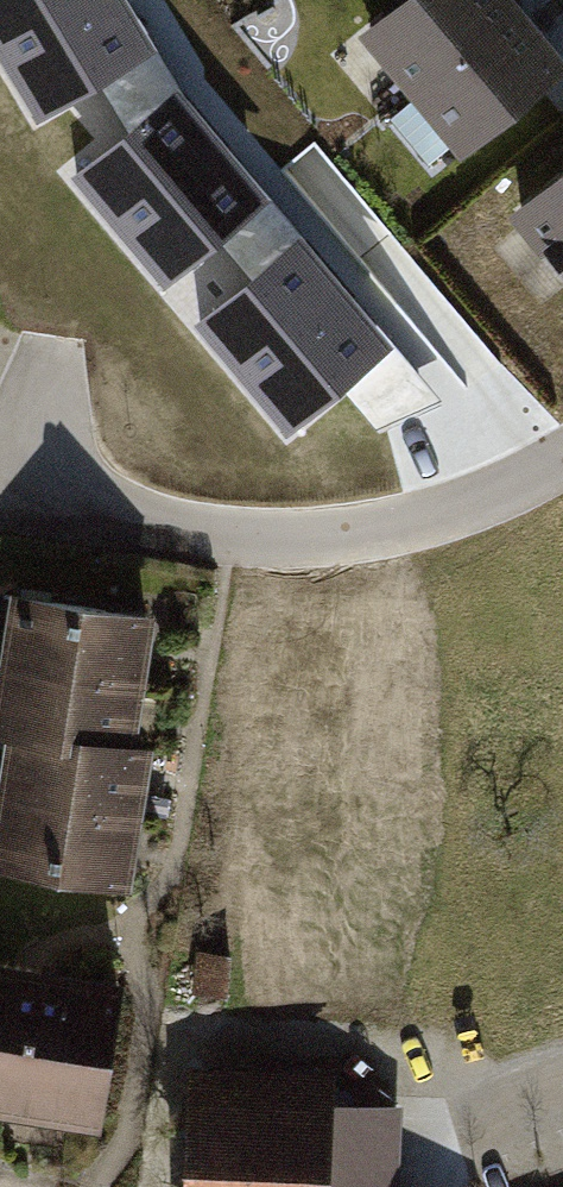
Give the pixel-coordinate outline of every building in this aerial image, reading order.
[(23,19),(4,30),(45,100),(103,66),(139,127),(175,97),(116,0),(12,0),(23,19)] [(510,10),(502,0),(407,0),(372,30),(418,86),(510,10)] [(418,86),(464,140),(555,65),(510,10),(418,86)] [(139,127),(106,154),(134,188),(116,203),(169,266),(220,223),(263,274),(298,244),(175,97),(139,127)] [(521,210),(562,261),(562,175),(521,210)] [(229,302),(257,336),(240,350),(293,413),(344,370),(386,421),(421,392),(298,244),(263,274),(229,302)] [(145,616),(19,597),(9,663),(135,683),(145,616)] [(9,663),(0,716),(0,730),(24,734),(25,731),(124,747),(125,745),(135,683),(9,663)] [(25,731),(24,734),(14,797),(132,816),(142,748),(125,745),(124,747),(25,731)] [(132,816),(14,797),(4,863),(122,881),(132,816)] [(0,970),(0,1102),(21,1106),(42,1092),(52,1093),(49,1110),(96,1118),(117,988),(0,970)] [(354,1177),(390,1178),(393,1107),(199,1098),(195,1186),(354,1186),(354,1177)] [(390,1178),(354,1177),(354,1186),(389,1186),(390,1178)]
